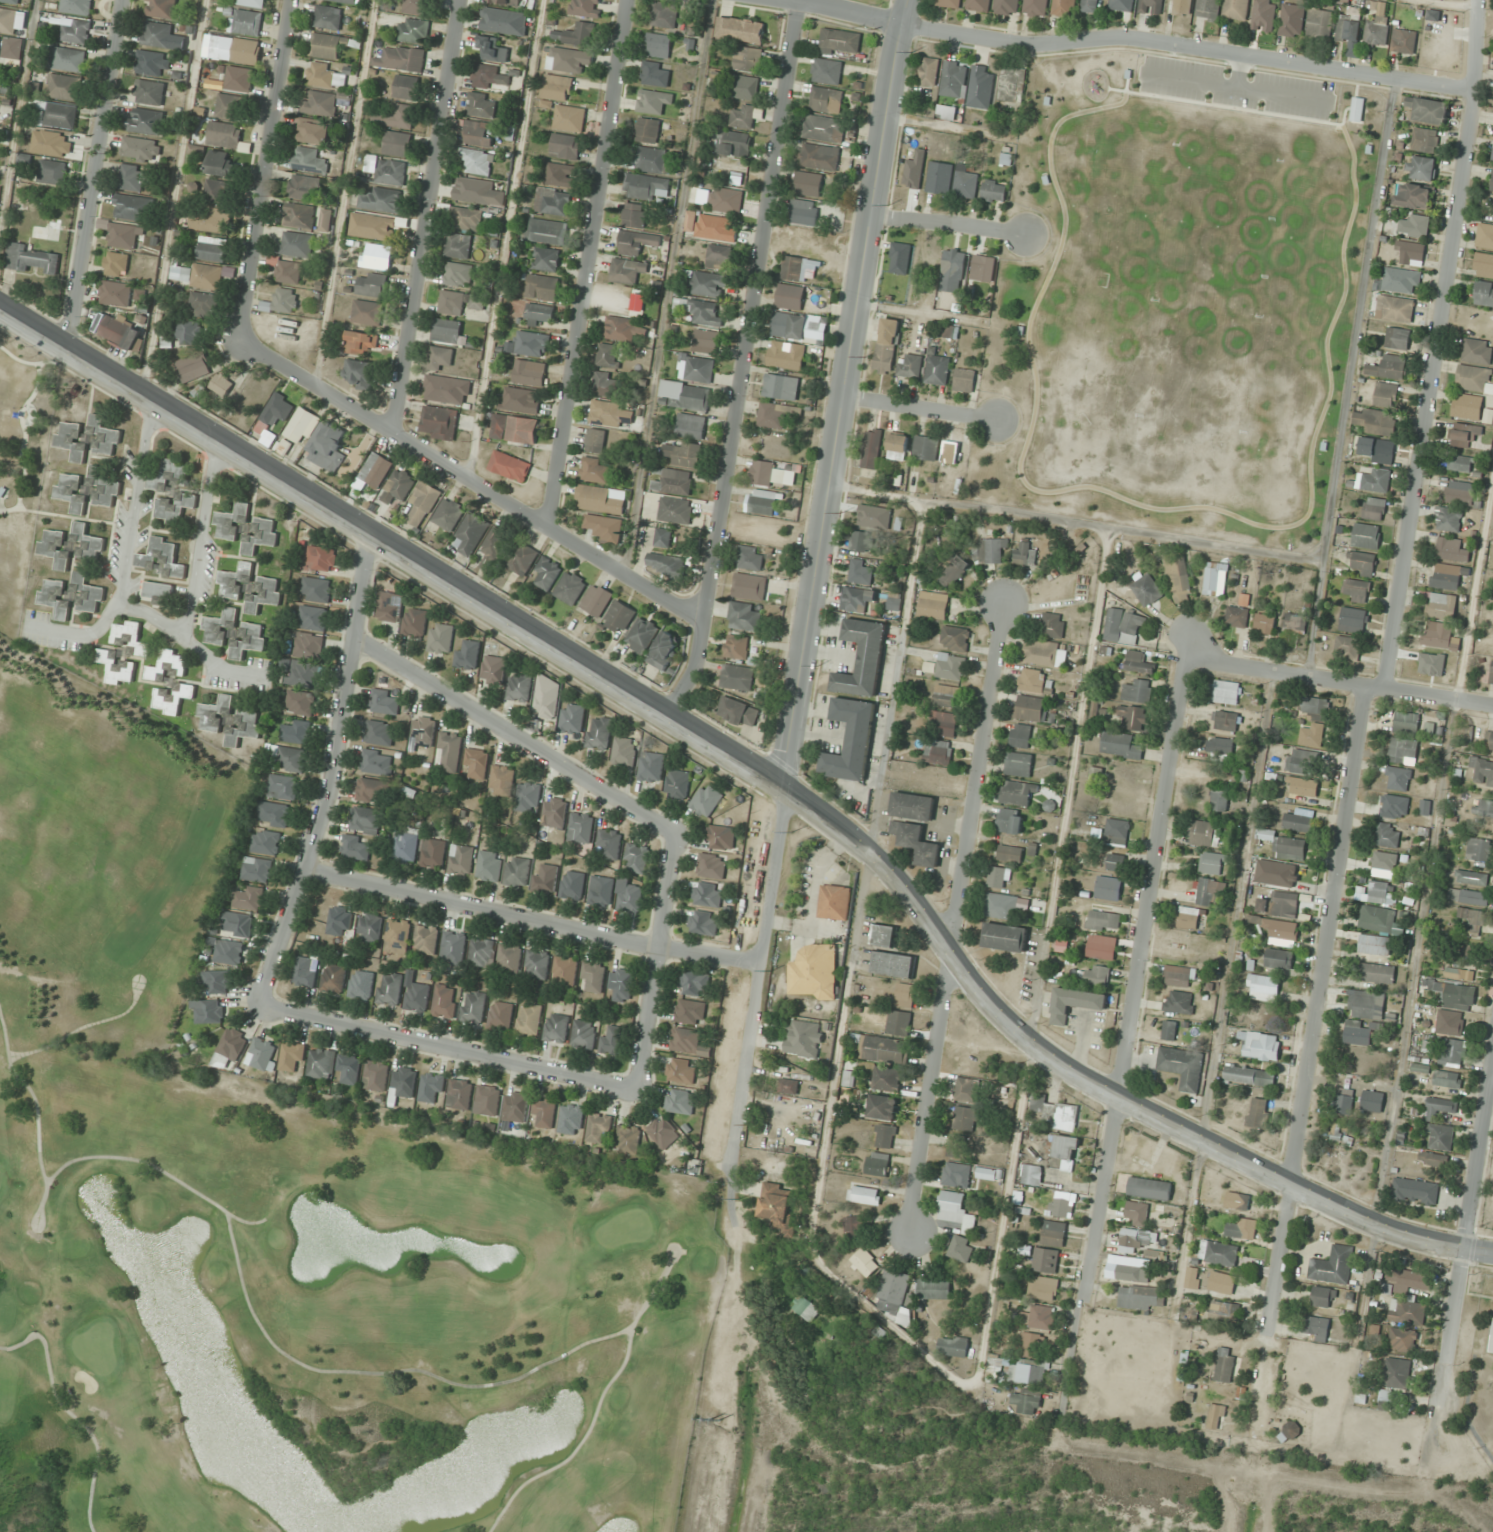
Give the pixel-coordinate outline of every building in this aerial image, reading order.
[(94,0),(63,0),(61,11),(91,16),(94,0)] [(146,16),(175,19),(177,0),(147,0),(146,16)] [(429,0),(404,0),(403,13),(428,15),(429,0)] [(569,15),(599,18),(600,0),(571,0),(569,15)] [(654,0),(653,0),(650,25),(675,29),(678,3),(654,0)] [(961,0),(936,0),(935,6),(960,10),(961,0)] [(989,13),(991,0),(967,0),(966,10),(989,13)] [(1020,0),(995,0),(993,13),(1017,17),(1020,0)] [(1048,0),(1024,0),(1022,14),(1045,18),(1048,0)] [(1073,19),(1076,0),(1054,0),(1051,16),(1073,19)] [(1081,11),(1097,14),(1099,0),(1082,0),(1081,11)] [(1134,0),(1110,0),(1109,9),(1131,13),(1134,0)] [(1139,13),(1162,14),(1162,0),(1140,0),(1139,13)] [(1171,14),(1189,17),(1191,0),(1173,0),(1171,14)] [(1195,18),(1217,21),(1220,0),(1197,0),(1195,18)] [(1246,21),(1250,0),(1225,0),(1222,18),(1246,21)] [(1272,33),(1276,0),(1255,0),(1251,30),(1272,33)] [(1364,45),(1385,47),(1388,3),(1378,2),(1377,20),(1366,19),(1364,45)] [(1278,35),(1300,38),(1305,6),(1283,3),(1278,35)] [(313,25),(339,31),(343,9),(317,4),(313,25)] [(525,37),(529,14),(483,7),(480,29),(525,37)] [(1339,13),(1336,40),(1358,42),(1361,9),(1348,7),(1347,14),(1339,13)] [(20,11),(0,8),(0,32),(15,36),(20,11)] [(1333,12),(1310,9),(1306,36),(1329,39),(1333,12)] [(230,33),(261,35),(262,11),(231,10),(230,33)] [(425,45),(429,22),(401,16),(396,39),(425,45)] [(715,37),(762,44),(765,23),(718,16),(715,37)] [(90,43),(92,21),(75,19),(74,24),(64,22),(63,41),(90,43)] [(143,43),(170,48),(175,26),(147,20),(143,43)] [(596,24),(577,21),(574,33),(554,29),(552,40),(591,48),(596,24)] [(1413,55),(1418,33),(1395,27),(1390,49),(1413,55)] [(818,50),(857,55),(861,34),(821,28),(818,50)] [(309,56),(338,60),(340,46),(360,49),(361,40),(312,33),(309,56)] [(672,35),(647,33),(645,56),(669,58),(672,35)] [(498,45),(500,40),(480,35),(476,48),(486,51),(483,58),(505,65),(510,49),(498,45)] [(26,40),(8,36),(3,58),(22,61),(26,40)] [(258,64),(261,41),(213,36),(212,47),(221,48),(220,60),(258,64)] [(425,50),(384,45),(383,58),(373,57),(372,67),(423,73),(425,50)] [(88,51),(55,46),(52,68),(85,73),(88,51)] [(549,70),(581,73),(582,64),(592,66),(594,52),(552,47),(549,70)] [(760,72),(761,48),(735,47),(734,71),(760,72)] [(170,52),(138,52),(138,74),(170,74),(170,52)] [(936,86),(938,58),(922,57),(919,84),(936,86)] [(840,84),(842,61),(814,58),(812,81),(840,84)] [(964,98),(969,64),(943,61),(939,95),(964,98)] [(308,86),(345,88),(346,73),(330,73),(330,63),(309,62),(308,86)] [(470,85),(507,92),(510,76),(499,74),(500,67),(474,63),(470,85)] [(669,63),(641,63),(641,85),(669,85),(669,63)] [(995,69),(973,65),(967,106),(989,110),(995,69)] [(1027,69),(1004,65),(997,100),(1021,105),(1027,69)] [(254,70),(228,66),(225,89),(251,93),(254,70)] [(81,101),(84,78),(53,73),(50,96),(81,101)] [(421,78),(397,74),(393,97),(417,101),(421,78)] [(572,77),(545,74),(542,98),(569,102),(572,77)] [(733,98),(756,101),(759,78),(736,75),(733,98)] [(164,107),(168,84),(140,79),(136,102),(164,107)] [(841,89),(811,87),(810,111),(840,112),(841,89)] [(338,94),(306,89),(302,112),(334,117),(338,94)] [(638,113),(663,112),(662,105),(673,104),(672,90),(637,92),(638,113)] [(240,121),(244,97),(220,93),(216,116),(240,121)] [(495,94),(469,94),(469,117),(495,117),(495,94)] [(1365,99),(1353,97),(1349,122),(1361,124),(1365,99)] [(1445,126),(1448,103),(1406,97),(1405,107),(1414,108),(1412,121),(1445,126)] [(78,128),(80,105),(44,102),(42,126),(78,128)] [(394,113),(374,110),(372,123),(412,130),(416,106),(396,103),(394,113)] [(741,110),(733,108),(728,124),(750,130),(756,107),(743,103),(741,110)] [(585,108),(556,105),(553,129),(583,132),(585,108)] [(129,131),(163,136),(166,113),(132,108),(129,131)] [(841,143),(845,120),(807,114),(803,138),(841,143)] [(660,121),(638,117),(634,141),(656,145),(660,121)] [(329,145),(332,124),(301,120),(298,141),(329,145)] [(492,148),(494,135),(490,134),(492,124),(466,120),(462,143),(492,148)] [(208,145),(251,151),(252,144),(241,143),(243,125),(211,121),(208,145)] [(1436,152),(1437,130),(1412,129),(1411,152),(1436,152)] [(408,158),(411,134),(386,131),(383,154),(408,158)] [(717,154),(749,156),(751,133),(719,131),(717,154)] [(70,132),(35,132),(35,154),(70,154),(70,132)] [(549,155),(577,161),(581,138),(553,133),(549,155)] [(157,156),(154,136),(124,141),(126,160),(157,156)] [(836,171),(839,148),(803,144),(800,166),(836,171)] [(319,159),(320,149),(296,146),(294,169),(327,173),(329,160),(319,159)] [(667,150),(638,147),(636,170),(664,173),(667,150)] [(231,153),(212,149),(207,172),(236,178),(239,163),(229,161),(231,153)] [(467,161),(466,173),(491,175),(494,152),(462,149),(461,161),(467,161)] [(1011,154),(1001,154),(1001,165),(1011,165),(1011,154)] [(1436,157),(1408,157),(1408,180),(1436,180),(1436,157)] [(67,186),(71,163),(44,159),(40,182),(67,186)] [(404,185),(406,161),(378,160),(377,183),(404,185)] [(925,192),(949,195),(953,164),(930,161),(925,192)] [(574,187),(575,165),(547,163),(546,185),(574,187)] [(968,165),(958,163),(954,196),(975,198),(978,175),(967,174),(968,165)] [(145,182),(151,183),(152,170),(124,167),(121,189),(144,191),(145,182)] [(823,175),(796,170),(793,192),(819,196),(823,175)] [(318,202),(323,179),(292,173),(288,196),(318,202)] [(625,196),(668,200),(670,178),(627,174),(625,196)] [(454,199),(504,206),(505,192),(494,191),(495,182),(457,176),(454,199)] [(1004,202),(1007,183),(984,179),(981,198),(1004,202)] [(232,182),(208,180),(206,202),(230,205),(232,182)] [(1395,193),(1394,206),(1430,209),(1432,187),(1401,184),(1400,193),(1395,193)] [(402,191),(371,187),(370,196),(360,195),(359,208),(399,213),(402,191)] [(535,212),(569,215),(571,192),(538,188),(535,212)] [(709,212),(741,212),(741,188),(709,188),(709,212)] [(152,222),(155,198),(118,194),(115,217),(152,222)] [(817,202),(791,201),(791,224),(817,225),(817,202)] [(314,229),(316,206),(287,203),(284,226),(314,229)] [(644,229),(647,206),(626,203),(623,226),(644,229)] [(481,230),(481,208),(453,208),(453,230),(481,230)] [(230,234),(233,211),(212,209),(211,217),(195,215),(193,230),(230,234)] [(393,242),(396,219),(353,212),(350,235),(393,242)] [(684,234),(734,241),(737,219),(688,212),(684,234)] [(1410,236),(1429,236),(1429,215),(1410,215),(1410,236)] [(527,240),(563,245),(566,223),(530,218),(527,240)] [(140,250),(144,227),(113,222),(109,245),(140,250)] [(1479,223),(1475,246),(1492,248),(1492,225),(1479,223)] [(618,254),(640,256),(641,244),(659,246),(661,235),(621,230),(618,254)] [(314,234),(284,231),(281,255),(312,258),(314,234)] [(469,259),(472,236),(448,233),(445,256),(469,259)] [(229,240),(202,236),(198,258),(226,263),(229,240)] [(1395,251),(1402,252),(1401,263),(1422,266),(1425,244),(1396,240),(1395,251)] [(11,269),(32,270),(32,269),(61,271),(62,253),(30,251),(31,243),(12,242),(11,269)] [(390,270),(393,247),(366,242),(362,266),(390,270)] [(907,275),(910,244),(891,242),(888,273),(907,275)] [(705,268),(731,271),(734,247),(708,244),(705,268)] [(561,251),(535,246),(532,268),(557,272),(561,251)] [(944,249),(939,290),(960,293),(965,251),(944,249)] [(1476,252),(1472,275),(1492,278),(1492,255),(1476,252)] [(130,275),(128,253),(107,254),(109,276),(130,275)] [(996,258),(973,254),(969,278),(991,282),(996,258)] [(781,278),(805,282),(808,268),(818,270),(819,261),(785,255),(781,278)] [(636,285),(637,273),(647,274),(648,262),(613,259),(610,282),(636,285)] [(303,263),(278,260),(276,281),(300,284),(303,263)] [(473,265),(447,262),(445,284),(471,287),(473,265)] [(236,269),(194,263),(194,268),(174,265),(172,282),(222,289),(224,275),(235,276),(236,269)] [(1417,295),(1421,272),(1386,266),(1382,289),(1417,295)] [(690,293),(725,299),(728,277),(694,271),(690,293)] [(388,276),(360,272),(357,294),(385,298),(388,276)] [(536,294),(536,300),(558,300),(558,276),(528,276),(528,294),(536,294)] [(132,307),(134,284),(104,282),(102,304),(132,307)] [(1474,282),(1474,305),(1492,305),(1492,282),(1474,282)] [(801,310),(804,286),(779,284),(776,307),(801,310)] [(273,303),(264,299),(261,306),(292,318),(301,294),(279,286),(273,303)] [(440,313),(462,315),(463,307),(484,309),(485,295),(442,291),(440,313)] [(222,294),(192,293),(192,312),(221,314),(222,294)] [(1375,318),(1411,323),(1414,300),(1378,295),(1375,318)] [(384,303),(355,300),(352,322),(381,325),(384,303)] [(693,310),(692,324),(719,326),(721,303),(681,300),(680,309),(693,310)] [(552,322),(555,307),(527,302),(524,324),(540,327),(541,320),(552,322)] [(805,341),(809,316),(775,311),(771,335),(805,341)] [(144,329),(109,312),(99,334),(134,351),(144,329)] [(634,336),(645,337),(647,328),(633,325),(634,318),(608,314),(604,337),(633,342),(634,336)] [(874,371),(893,373),(899,320),(880,318),(874,371)] [(462,321),(434,319),(433,341),(460,343),(462,321)] [(202,344),(202,321),(176,321),(176,344),(202,344)] [(1384,347),(1407,350),(1410,330),(1387,326),(1384,347)] [(693,352),(718,354),(720,332),(695,329),(693,352)] [(368,348),(378,348),(379,333),(346,332),(345,354),(367,354),(368,348)] [(548,332),(516,332),(516,355),(548,355),(548,332)] [(1462,362),(1491,364),(1492,341),(1464,339),(1462,362)] [(804,346),(770,342),(768,367),(802,370),(804,346)] [(619,367),(618,344),(597,344),(598,367),(619,367)] [(431,370),(453,370),(453,347),(431,347),(431,370)] [(186,384),(213,371),(203,350),(176,363),(186,384)] [(913,380),(924,361),(908,352),(897,370),(913,380)] [(1406,357),(1383,354),(1381,365),(1366,363),(1365,374),(1403,379),(1406,357)] [(948,385),(950,356),(927,355),(925,384),(948,385)] [(714,357),(681,357),(681,381),(714,381),(714,357)] [(543,386),(546,363),(516,359),(513,383),(543,386)] [(372,390),(372,360),(346,360),(346,379),(354,379),(354,390),(372,390)] [(1458,365),(1455,389),(1492,393),(1492,384),(1488,384),(1490,368),(1458,365)] [(975,370),(955,368),(953,391),(973,393),(975,370)] [(210,386),(225,398),(236,384),(222,372),(210,386)] [(620,378),(597,372),(591,392),(614,398),(620,378)] [(799,378),(766,373),(763,396),(796,400),(799,378)] [(454,375),(428,375),(428,401),(454,401),(454,375)] [(669,405),(707,411),(710,388),(662,381),(660,395),(670,397),(669,405)] [(1394,409),(1399,385),(1377,381),(1373,405),(1394,409)] [(539,413),(541,391),(506,387),(503,409),(539,413)] [(277,418),(286,423),(297,402),(276,391),(256,429),(267,435),(277,418)] [(1482,396),(1453,394),(1452,417),(1481,419),(1482,396)] [(630,428),(634,407),(593,400),(589,421),(630,428)] [(783,429),(785,414),(801,416),(802,407),(760,402),(758,426),(783,429)] [(459,410),(425,405),(421,435),(455,439),(459,410)] [(285,435),(300,443),(305,435),(311,438),(322,418),(301,406),(285,435)] [(1361,432),(1394,436),(1397,413),(1355,408),(1353,426),(1361,427),(1361,432)] [(100,435),(96,451),(116,457),(123,431),(104,426),(106,416),(94,413),(89,432),(100,435)] [(491,438),(535,444),(538,419),(495,414),(491,438)] [(676,437),(703,439),(706,417),(679,414),(676,437)] [(325,420),(305,457),(336,474),(346,455),(338,451),(348,432),(325,420)] [(1469,448),(1472,437),(1480,439),(1482,427),(1454,421),(1449,444),(1469,448)] [(89,443),(82,442),(84,424),(64,422),(63,433),(58,433),(56,447),(75,449),(74,462),(87,464),(89,443)] [(860,467),(875,470),(883,430),(868,427),(860,467)] [(605,430),(587,428),(585,451),(603,453),(605,430)] [(887,457),(907,457),(907,434),(887,434),(887,457)] [(939,439),(916,434),(911,457),(934,461),(939,439)] [(1393,465),(1396,441),(1360,437),(1358,452),(1368,454),(1367,461),(1393,465)] [(703,445),(665,440),(663,456),(671,457),(670,465),(700,468),(703,445)] [(942,462),(958,463),(960,441),(944,440),(942,462)] [(522,483),(531,465),(497,449),(488,467),(522,483)] [(378,489),(394,463),(375,451),(360,477),(378,489)] [(1473,458),(1451,454),(1449,470),(1471,473),(1473,458)] [(601,464),(602,460),(586,455),(580,477),(606,484),(610,467),(601,464)] [(156,521),(182,525),(185,505),(197,507),(199,493),(187,491),(191,463),(165,459),(162,477),(151,475),(148,491),(161,493),(156,521)] [(796,467),(754,459),(749,482),(792,489),(796,467)] [(96,503),(117,508),(122,482),(103,478),(106,467),(93,465),(89,485),(99,487),(96,503)] [(380,499),(399,510),(417,479),(399,468),(380,499)] [(1363,468),(1361,490),(1389,492),(1390,470),(1363,468)] [(662,481),(653,480),(651,490),(689,495),(692,472),(664,469),(662,481)] [(57,498),(88,502),(89,496),(80,494),(82,476),(60,473),(57,498)] [(1445,501),(1471,507),(1476,485),(1449,480),(1445,501)] [(411,509),(412,509),(408,522),(426,528),(440,488),(420,481),(411,509)] [(624,514),(627,491),(578,484),(575,508),(624,514)] [(776,515),(778,493),(752,489),(749,512),(776,515)] [(689,526),(694,503),(662,496),(658,519),(689,526)] [(1362,518),(1383,521),(1386,500),(1365,496),(1362,518)] [(451,532),(467,509),(447,497),(432,520),(451,532)] [(251,503),(238,502),(237,513),(219,512),(216,538),(237,540),(239,522),(249,523),(251,503)] [(891,508),(859,505),(857,526),(889,529),(891,508)] [(1436,530),(1460,531),(1461,509),(1437,508),(1436,530)] [(452,545),(471,557),(491,522),(472,511),(452,545)] [(624,520),(586,514),(584,528),(595,529),(594,538),(620,542),(624,520)] [(277,546),(279,520),(256,518),(255,535),(245,534),(244,555),(257,556),(257,545),(277,546)] [(102,563),(105,537),(88,535),(90,523),(76,521),(73,541),(82,542),(80,560),(102,563)] [(1377,550),(1381,527),(1356,523),(1351,546),(1377,550)] [(497,562),(514,538),(496,526),(480,549),(491,556),(490,558),(497,562)] [(673,530),(657,528),(654,546),(670,548),(673,530)] [(70,572),(73,551),(64,550),(66,532),(44,529),(41,555),(59,558),(57,570),(70,572)] [(871,531),(851,532),(853,552),(872,551),(871,531)] [(187,577),(189,566),(176,563),(179,544),(168,542),(168,538),(153,535),(150,555),(138,553),(136,569),(187,577)] [(1461,539),(1438,536),(1435,557),(1467,562),(1469,551),(1459,549),(1461,539)] [(980,563),(1002,563),(1002,547),(1007,547),(1007,538),(980,538),(980,563)] [(505,565),(524,577),(539,553),(521,541),(505,565)] [(1014,564),(1037,564),(1037,549),(1031,549),(1031,541),(1020,541),(1020,548),(1014,548),(1014,564)] [(306,569),(334,574),(338,550),(310,545),(306,569)] [(737,568),(762,570),(764,548),(738,546),(737,568)] [(939,581),(953,590),(971,563),(956,553),(939,581)] [(564,567),(546,555),(531,580),(549,591),(564,567)] [(684,556),(653,555),(652,571),(683,572),(684,556)] [(1194,599),(1184,555),(1164,559),(1173,603),(1194,599)] [(873,562),(851,559),(848,582),(871,584),(873,562)] [(221,570),(219,586),(224,587),(223,597),(241,599),(243,581),(252,582),(254,563),(242,561),(241,572),(221,570)] [(1203,593),(1224,596),(1228,564),(1208,561),(1203,593)] [(1468,576),(1469,569),(1433,563),(1430,586),(1457,591),(1460,575),(1468,576)] [(106,587),(88,585),(90,572),(77,570),(74,590),(83,592),(80,610),(102,613),(106,587)] [(573,606),(588,582),(569,570),(554,593),(573,606)] [(765,601),(768,577),(735,572),(732,597),(765,601)] [(1145,608),(1164,595),(1149,572),(1130,585),(1145,608)] [(249,613),(259,615),(262,603),(279,607),(285,581),(257,575),(249,613)] [(1352,596),(1351,599),(1363,605),(1371,587),(1348,576),(1341,591),(1352,596)] [(330,602),(333,580),(305,577),(302,600),(330,602)] [(69,622),(74,601),(63,599),(67,583),(46,578),(40,604),(59,608),(56,619),(69,622)] [(144,601),(173,606),(176,585),(147,581),(144,601)] [(599,619),(615,594),(596,583),(580,607),(599,619)] [(876,590),(838,585),(834,608),(865,612),(866,602),(874,603),(876,590)] [(917,615),(945,621),(950,596),(923,590),(917,615)] [(399,621),(399,593),(378,593),(378,621),(399,621)] [(1428,617),(1455,619),(1456,595),(1429,593),(1428,617)] [(623,635),(637,611),(617,599),(603,623),(623,635)] [(753,604),(730,602),(728,627),(760,629),(761,612),(752,612),(753,604)] [(327,631),(329,608),(301,605),(299,628),(327,631)] [(1247,627),(1248,606),(1227,605),(1226,626),(1247,627)] [(1363,636),(1369,613),(1344,605),(1337,629),(1363,636)] [(225,617),(205,616),(204,631),(208,632),(207,643),(226,644),(227,627),(237,628),(239,608),(226,607),(225,617)] [(403,634),(424,638),(428,610),(407,607),(403,634)] [(1139,645),(1143,613),(1108,609),(1104,641),(1139,645)] [(1066,616),(1045,612),(1040,634),(1062,639),(1066,616)] [(1276,616),(1257,612),(1254,630),(1273,634),(1276,616)] [(1306,615),(1285,613),(1284,630),(1305,631),(1306,615)] [(644,654),(659,627),(640,616),(625,643),(644,654)] [(887,623),(846,618),(843,639),(862,642),(857,675),(834,672),(831,691),(877,697),(887,623)] [(135,684),(137,658),(151,659),(152,643),(141,642),(143,622),(127,620),(127,625),(116,624),(114,648),(100,646),(99,662),(110,663),(109,682),(135,684)] [(264,652),(268,626),(245,622),(242,641),(234,639),(232,659),(244,661),(246,649),(264,652)] [(456,626),(434,622),(428,649),(450,654),(456,626)] [(1426,650),(1451,650),(1451,622),(1426,622),(1426,650)] [(971,630),(944,624),(939,646),(967,652),(971,630)] [(647,661),(664,671),(682,640),(665,630),(647,661)] [(324,637),(297,634),(295,656),(322,659),(324,637)] [(1333,655),(1356,662),(1362,641),(1339,634),(1333,655)] [(749,637),(728,637),(728,659),(749,659),(749,637)] [(1026,639),(1023,663),(1065,667),(1067,643),(1026,639)] [(457,648),(455,667),(478,669),(480,641),(466,640),(465,649),(457,648)] [(1146,653),(1129,649),(1124,669),(1153,675),(1155,665),(1144,662),(1146,653)] [(155,711),(181,714),(183,697),(196,698),(197,685),(176,683),(177,676),(186,677),(189,653),(162,650),(161,667),(148,665),(146,682),(158,683),(155,711)] [(923,674),(963,680),(967,657),(938,652),(936,663),(925,661),(923,674)] [(503,686),(507,658),(485,654),(481,682),(503,686)] [(320,662),(290,661),(290,686),(319,687),(320,662)] [(721,687),(751,691),(754,668),(724,664),(721,687)] [(533,676),(512,672),(507,698),(529,702),(533,676)] [(1053,678),(1018,676),(1018,692),(1052,693),(1053,678)] [(1133,684),(1124,683),(1122,700),(1150,703),(1152,681),(1133,679),(1133,684)] [(1237,705),(1240,683),(1216,680),(1213,701),(1237,705)] [(958,709),(962,688),(936,684),(932,704),(958,709)] [(372,712),(399,714),(400,692),(373,690),(372,712)] [(288,715),(315,715),(315,691),(288,691),(288,715)] [(201,728),(224,734),(234,696),(222,693),(219,706),(202,702),(198,718),(203,720),(201,728)] [(1044,723),(1048,699),(1017,694),(1013,718),(1044,723)] [(760,708),(724,696),(717,715),(754,727),(760,708)] [(876,702),(834,697),(831,719),(850,722),(846,755),(822,752),(819,776),(866,782),(876,702)] [(1327,719),(1327,698),(1303,698),(1303,719),(1327,719)] [(582,735),(586,706),(564,703),(560,732),(582,735)] [(1148,708),(1120,705),(1117,728),(1146,730),(1148,708)] [(1211,727),(1236,732),(1240,714),(1214,709),(1211,727)] [(261,738),(263,712),(240,710),(239,727),(229,727),(227,746),(239,747),(240,737),(261,738)] [(1419,713),(1395,711),(1393,732),(1417,734),(1419,713)] [(932,735),(957,735),(957,712),(932,712),(932,735)] [(434,746),(436,718),(414,715),(411,744),(434,746)] [(613,719),(592,715),(587,747),(608,750),(613,719)] [(392,746),(396,724),(370,719),(365,742),(392,746)] [(308,745),(312,722),(295,720),(294,726),(283,724),(281,741),(308,745)] [(1009,746),(1029,749),(1032,726),(1013,723),(1009,746)] [(1322,747),(1324,724),(1311,723),(1311,727),(1301,727),(1299,745),(1322,747)] [(458,774),(464,735),(441,731),(438,750),(444,751),(441,771),(458,774)] [(1143,746),(1132,745),(1134,735),(1104,731),(1100,754),(1141,760),(1143,746)] [(634,767),(639,740),(616,736),(612,763),(634,767)] [(1234,739),(1208,736),(1206,752),(1232,755),(1234,739)] [(1388,761),(1415,764),(1417,740),(1391,737),(1388,761)] [(952,741),(926,740),(925,763),(951,763),(952,741)] [(278,770),(305,772),(307,749),(280,747),(278,770)] [(1314,753),(1292,747),(1286,769),(1308,775),(1314,753)] [(361,771),(391,776),(395,753),(364,748),(361,771)] [(491,752),(470,748),(464,776),(486,780),(491,752)] [(664,754),(642,751),(640,779),(661,782),(664,754)] [(1030,777),(1032,754),(1007,751),(1005,774),(1030,777)] [(1492,786),(1492,760),(1471,758),(1469,768),(1476,769),(1475,784),(1492,786)] [(516,768),(493,765),(490,793),(512,796),(516,768)] [(1102,782),(1104,768),(1091,766),(1089,779),(1102,782)] [(1410,789),(1410,767),(1386,767),(1386,789),(1410,789)] [(663,795),(685,801),(692,774),(671,768),(663,795)] [(299,777),(271,774),(269,797),(297,800),(299,777)] [(1318,780),(1288,777),(1286,793),(1316,796),(1318,780)] [(357,802),(390,802),(390,779),(357,779),(357,802)] [(1035,784),(1003,780),(1000,802),(1032,807),(1035,784)] [(518,811),(540,812),(541,783),(519,782),(518,811)] [(690,806),(708,819),(724,795),(706,783),(690,806)] [(1210,811),(1227,812),(1228,788),(1211,787),(1210,811)] [(890,815),(932,821),(935,798),(894,791),(890,815)] [(1406,820),(1409,797),(1382,794),(1379,816),(1406,820)] [(569,800),(548,796),(543,824),(564,828),(569,800)] [(1492,817),(1492,800),(1476,800),(1476,817),(1492,817)] [(290,805),(260,801),(257,824),(288,827),(290,805)] [(351,831),(380,835),(383,810),(354,806),(351,831)] [(1283,829),(1311,832),(1313,811),(1294,808),(1294,810),(1286,809),(1283,829)] [(1023,810),(998,810),(998,832),(1023,832),(1023,810)] [(569,841),(592,843),(595,815),(572,812),(569,841)] [(1130,821),(1108,818),(1104,842),(1127,845),(1130,821)] [(1189,842),(1216,847),(1220,824),(1193,819),(1189,842)] [(924,825),(892,820),(890,832),(900,834),(899,846),(919,849),(916,864),(937,868),(941,844),(921,841),(924,825)] [(1398,846),(1398,824),(1375,824),(1375,846),(1398,846)] [(707,848),(734,850),(736,827),(708,825),(707,848)] [(395,863),(418,863),(418,829),(395,829),(395,863)] [(604,849),(603,858),(618,860),(623,833),(601,829),(597,848),(604,849)] [(281,831),(253,831),(253,853),(280,854),(281,831)] [(370,837),(343,837),(343,858),(370,858),(370,837)] [(1273,858),(1304,858),(1304,837),(1273,837),(1273,858)] [(1467,859),(1490,862),(1492,839),(1469,837),(1467,859)] [(421,867),(444,870),(447,841),(425,838),(421,867)] [(622,866),(642,875),(652,850),(633,841),(622,866)] [(450,873),(471,875),(474,846),(453,844),(450,873)] [(1021,863),(1024,848),(999,844),(997,859),(1021,863)] [(503,854),(482,850),(477,879),(497,883),(503,854)] [(1226,855),(1202,851),(1198,871),(1222,876),(1226,855)] [(1400,867),(1399,851),(1370,852),(1371,868),(1400,867)] [(697,875),(724,879),(728,857),(701,852),(697,875)] [(1127,855),(1107,853),(1105,869),(1125,872),(1127,855)] [(527,887),(530,859),(508,856),(505,885),(527,887)] [(245,863),(242,878),(269,884),(274,861),(256,857),(254,866),(245,863)] [(1286,885),(1288,863),(1261,861),(1260,883),(1286,885)] [(535,870),(533,891),(555,894),(558,866),(538,864),(537,870),(535,870)] [(1010,887),(1010,867),(988,867),(988,887),(1010,887)] [(586,874),(565,870),(560,898),(581,901),(586,874)] [(1487,886),(1489,873),(1456,870),(1455,883),(1487,886)] [(588,904),(611,908),(615,879),(593,875),(588,904)] [(1095,899),(1120,901),(1122,879),(1098,875),(1095,899)] [(1214,906),(1215,895),(1224,896),(1226,881),(1199,878),(1196,905),(1214,906)] [(1366,900),(1389,906),(1395,885),(1372,879),(1366,900)] [(720,908),(723,885),(696,881),(692,904),(720,908)] [(618,912),(640,914),(643,886),(621,884),(618,912)] [(847,921),(852,888),(823,884),(818,917),(847,921)] [(247,891),(236,890),(234,907),(262,910),(264,887),(248,886),(247,891)] [(1489,894),(1449,887),(1447,900),(1487,906),(1489,894)] [(1296,917),(1298,894),(1271,891),(1270,900),(1258,899),(1257,913),(1296,917)] [(1017,919),(1018,895),(987,894),(986,917),(1017,919)] [(1205,912),(1181,904),(1174,923),(1198,932),(1205,912)] [(1395,910),(1361,904),(1357,928),(1402,935),(1404,925),(1393,923),(1395,910)] [(354,909),(332,906),(328,934),(350,937),(354,909)] [(1457,918),(1468,921),(1467,927),(1481,930),(1485,912),(1459,907),(1457,918)] [(1117,934),(1121,915),(1089,908),(1085,927),(1117,934)] [(255,916),(224,910),(220,932),(250,938),(255,916)] [(689,931),(716,936),(720,915),(693,910),(689,931)] [(378,944),(384,916),(363,911),(357,939),(378,944)] [(1294,947),(1298,923),(1252,916),(1250,926),(1269,928),(1267,943),(1294,947)] [(412,921),(388,919),(384,951),(408,953),(412,921)] [(1027,927),(986,922),(983,948),(1024,952),(1027,927)] [(414,951),(435,955),(440,928),(419,924),(414,951)] [(897,927),(874,924),(871,944),(895,947),(897,927)] [(467,932),(445,931),(442,963),(464,965),(467,932)] [(1113,961),(1117,938),(1090,933),(1086,957),(1113,961)] [(1390,955),(1392,937),(1359,934),(1358,953),(1390,955)] [(245,941),(218,938),(215,961),(242,965),(245,941)] [(494,966),(493,938),(471,939),(472,966),(494,966)] [(520,973),(521,945),(500,944),(499,972),(520,973)] [(838,944),(799,944),(799,961),(790,961),(789,994),(817,994),(817,1000),(837,1001),(838,944)] [(1291,970),(1293,951),(1267,948),(1265,967),(1291,970)] [(547,980),(549,952),(528,950),(526,978),(547,980)] [(913,978),(916,956),(875,950),(872,972),(913,978)] [(320,959),(298,955),(292,984),(315,988),(320,959)] [(578,958),(555,955),(552,983),(575,986),(578,958)] [(602,993),(605,964),(584,962),(581,991),(602,993)] [(342,995),(348,967),(327,963),(321,991),(342,995)] [(1395,966),(1361,963),(1359,981),(1393,984),(1395,966)] [(1111,969),(1088,964),(1084,983),(1107,988),(1111,969)] [(1194,968),(1165,965),(1163,985),(1192,988),(1194,968)] [(608,989),(615,991),(613,1000),(629,1003),(635,971),(612,967),(608,989)] [(1445,978),(1474,981),(1475,971),(1446,968),(1445,978)] [(349,997),(371,1000),(375,972),(354,969),(349,997)] [(232,971),(204,971),(204,993),(232,993),(232,971)] [(376,1003),(397,1007),(404,975),(383,971),(376,1003)] [(708,996),(708,972),(681,972),(681,996),(708,996)] [(1277,1001),(1277,976),(1248,976),(1248,1001),(1277,1001)] [(405,1010),(427,1013),(431,984),(408,981),(405,1010)] [(1442,1007),(1472,1010),(1475,987),(1433,982),(1433,990),(1444,992),(1442,1007)] [(913,1006),(914,984),(897,983),(896,1005),(913,1006)] [(457,986),(435,986),(435,1018),(457,1018),(457,986)] [(1055,987),(1050,1025),(1067,1027),(1070,1007),(1105,1012),(1107,993),(1055,987)] [(1372,1019),(1377,994),(1351,989),(1347,1015),(1372,1019)] [(488,995),(467,990),(460,1021),(481,1026),(488,995)] [(1195,993),(1167,990),(1165,1011),(1193,1015),(1195,993)] [(703,1025),(705,1002),(677,999),(675,1022),(703,1025)] [(225,1024),(225,1000),(193,1000),(193,1024),(225,1024)] [(513,1003),(492,1001),(489,1028),(511,1030),(513,1003)] [(537,1038),(543,1007),(522,1003),(516,1034),(537,1038)] [(908,1036),(912,1013),(890,1009),(886,1033),(908,1036)] [(1462,1034),(1462,1011),(1437,1011),(1437,1034),(1462,1034)] [(566,1044),(570,1016),(548,1013),(544,1041),(566,1044)] [(593,1050),(596,1022),(575,1019),(572,1048),(593,1050)] [(820,1059),(825,1024),(789,1019),(784,1055),(820,1059)] [(1177,1022),(1163,1020),(1161,1040),(1175,1041),(1177,1022)] [(237,1063),(251,1036),(230,1026),(212,1062),(227,1070),(231,1061),(237,1063)] [(600,1053),(622,1055),(625,1027),(609,1026),(609,1035),(601,1035),(600,1053)] [(712,1046),(700,1045),(701,1030),(672,1028),(670,1052),(711,1055),(712,1046)] [(1277,1062),(1281,1037),(1238,1030),(1237,1040),(1245,1041),(1243,1056),(1277,1062)] [(904,1065),(907,1040),(853,1034),(852,1041),(860,1042),(858,1059),(904,1065)] [(246,1062),(270,1073),(282,1046),(258,1036),(246,1062)] [(1465,1041),(1442,1037),(1438,1064),(1461,1067),(1465,1041)] [(306,1068),(302,1042),(281,1045),(286,1071),(306,1068)] [(1204,1052),(1159,1047),(1156,1070),(1182,1074),(1179,1092),(1198,1095),(1204,1052)] [(333,1080),(336,1050),(312,1048),(309,1077),(333,1080)] [(337,1083),(358,1086),(362,1057),(341,1054),(337,1083)] [(697,1061),(669,1057),(666,1080),(694,1083),(697,1061)] [(391,1064),(369,1060),(363,1088),(385,1093),(391,1064)] [(1275,1070),(1226,1065),(1224,1083),(1273,1087),(1275,1070)] [(898,1093),(903,1071),(876,1066),(871,1088),(898,1093)] [(854,1086),(855,1071),(844,1070),(843,1085),(854,1086)] [(1459,1088),(1461,1073),(1434,1070),(1432,1085),(1459,1088)] [(445,1074),(424,1072),(420,1101),(441,1104),(445,1074)] [(777,1091),(796,1096),(800,1079),(782,1074),(777,1091)] [(980,1079),(957,1077),(955,1100),(977,1103),(980,1079)] [(473,1081),(450,1079),(447,1108),(470,1111),(473,1081)] [(497,1117),(502,1088),(479,1084),(474,1114),(497,1117)] [(697,1095),(670,1087),(664,1108),(690,1116),(697,1095)] [(1349,1116),(1355,1091),(1339,1087),(1333,1112),(1349,1116)] [(1359,1109),(1380,1113),(1384,1093),(1363,1089),(1359,1109)] [(502,1119),(524,1123),(530,1094),(508,1090),(502,1119)] [(1079,1105),(1048,1102),(1049,1094),(1033,1093),(1031,1112),(1046,1114),(1044,1127),(1076,1131),(1079,1105)] [(868,1118),(895,1121),(898,1098),(871,1094),(868,1118)] [(1272,1101),(1251,1097),(1245,1125),(1266,1130),(1272,1101)] [(1457,1100),(1427,1099),(1426,1121),(1436,1121),(1436,1112),(1456,1112),(1457,1100)] [(558,1132),(580,1136),(585,1107),(563,1102),(558,1132)] [(974,1133),(979,1110),(956,1105),(952,1129),(974,1133)] [(602,1144),(604,1135),(610,1136),(613,1116),(591,1112),(587,1141),(602,1144)] [(665,1150),(681,1134),(662,1115),(645,1131),(665,1150)] [(1326,1137),(1338,1141),(1342,1125),(1331,1121),(1326,1137)] [(897,1126),(877,1124),(874,1147),(894,1149),(897,1126)] [(1452,1149),(1452,1125),(1428,1125),(1428,1149),(1452,1149)] [(639,1127),(618,1127),(618,1154),(639,1154),(639,1127)] [(964,1159),(967,1136),(950,1134),(947,1157),(964,1159)] [(1075,1171),(1079,1138),(1055,1135),(1051,1168),(1075,1171)] [(1446,1158),(1421,1149),(1416,1162),(1442,1171),(1446,1158)] [(888,1178),(890,1154),(868,1151),(865,1175),(888,1178)] [(969,1188),(971,1164),(944,1162),(942,1185),(969,1188)] [(1041,1165),(1023,1165),(1023,1185),(1041,1185),(1041,1165)] [(1002,1170),(978,1166),(976,1177),(1000,1181),(1002,1170)] [(1128,1196),(1169,1200),(1172,1182),(1130,1177),(1128,1196)] [(1436,1204),(1438,1183),(1393,1178),(1391,1200),(1436,1204)] [(764,1183),(759,1217),(775,1219),(774,1234),(789,1236),(795,1187),(764,1183)] [(879,1203),(879,1188),(849,1188),(849,1203),(879,1203)] [(936,1220),(965,1222),(964,1234),(973,1235),(975,1216),(964,1215),(966,1193),(939,1191),(936,1220)] [(1076,1193),(1053,1191),(1051,1216),(1073,1219),(1076,1193)] [(1225,1208),(1248,1210),(1249,1194),(1226,1192),(1225,1208)] [(1124,1223),(1147,1226),(1148,1220),(1161,1222),(1162,1214),(1148,1212),(1149,1204),(1128,1201),(1124,1223)] [(845,1216),(845,1238),(864,1238),(864,1216),(845,1216)] [(1237,1225),(1225,1225),(1225,1238),(1255,1239),(1255,1219),(1237,1218),(1237,1225)] [(1066,1223),(1044,1221),(1041,1244),(1064,1247),(1066,1223)] [(1152,1231),(1122,1229),(1120,1251),(1139,1253),(1140,1245),(1150,1246),(1152,1231)] [(967,1263),(975,1242),(955,1235),(947,1256),(967,1263)] [(1198,1261),(1235,1267),(1238,1246),(1202,1240),(1198,1261)] [(1348,1285),(1353,1247),(1332,1244),(1329,1261),(1309,1258),(1306,1279),(1348,1285)] [(867,1278),(881,1264),(863,1247),(850,1261),(867,1278)] [(1052,1274),(1056,1254),(1045,1252),(1046,1250),(1036,1248),(1032,1270),(1052,1274)] [(1145,1286),(1151,1269),(1119,1258),(1114,1275),(1145,1286)] [(1198,1267),(1186,1267),(1186,1288),(1198,1288),(1198,1267)] [(913,1275),(887,1268),(875,1309),(894,1314),(894,1313),(901,1315),(913,1275)] [(1206,1295),(1231,1300),(1236,1276),(1211,1271),(1206,1295)] [(1394,1290),(1430,1290),(1430,1272),(1394,1272),(1394,1290)] [(1059,1280),(1036,1276),(1031,1296),(1054,1301),(1059,1280)] [(950,1299),(950,1281),(917,1281),(917,1299),(950,1299)] [(1119,1307),(1163,1309),(1164,1298),(1158,1298),(1159,1288),(1120,1286),(1119,1307)] [(1334,1308),(1336,1288),(1312,1286),(1310,1306),(1334,1308)] [(793,1305),(800,1315),(811,1307),(804,1297),(793,1305)] [(1388,1322),(1423,1326),(1425,1303),(1391,1299),(1388,1322)] [(1238,1321),(1237,1302),(1210,1304),(1211,1323),(1238,1321)] [(1022,1313),(1019,1324),(1050,1332),(1056,1310),(1034,1304),(1031,1315),(1022,1313)] [(1300,1337),(1324,1344),(1331,1322),(1307,1314),(1300,1337)] [(1418,1332),(1391,1327),(1387,1348),(1414,1354),(1418,1332)] [(1038,1357),(1041,1335),(1022,1332),(1019,1354),(1038,1357)] [(967,1358),(969,1338),(940,1335),(938,1355),(967,1358)] [(1235,1349),(1218,1347),(1213,1381),(1230,1383),(1235,1349)] [(1410,1360),(1385,1358),(1382,1386),(1407,1389),(1410,1360)] [(1009,1380),(1042,1386),(1046,1368),(1012,1361),(1009,1380)] [(1018,1412),(1038,1416),(1042,1392),(1022,1389),(1021,1394),(1012,1393),(1010,1403),(1019,1404),(1018,1412)] [(1221,1430),(1226,1406),(1210,1403),(1205,1427),(1221,1430)] [(1299,1437),(1299,1423),(1285,1422),(1285,1437),(1299,1437)]
